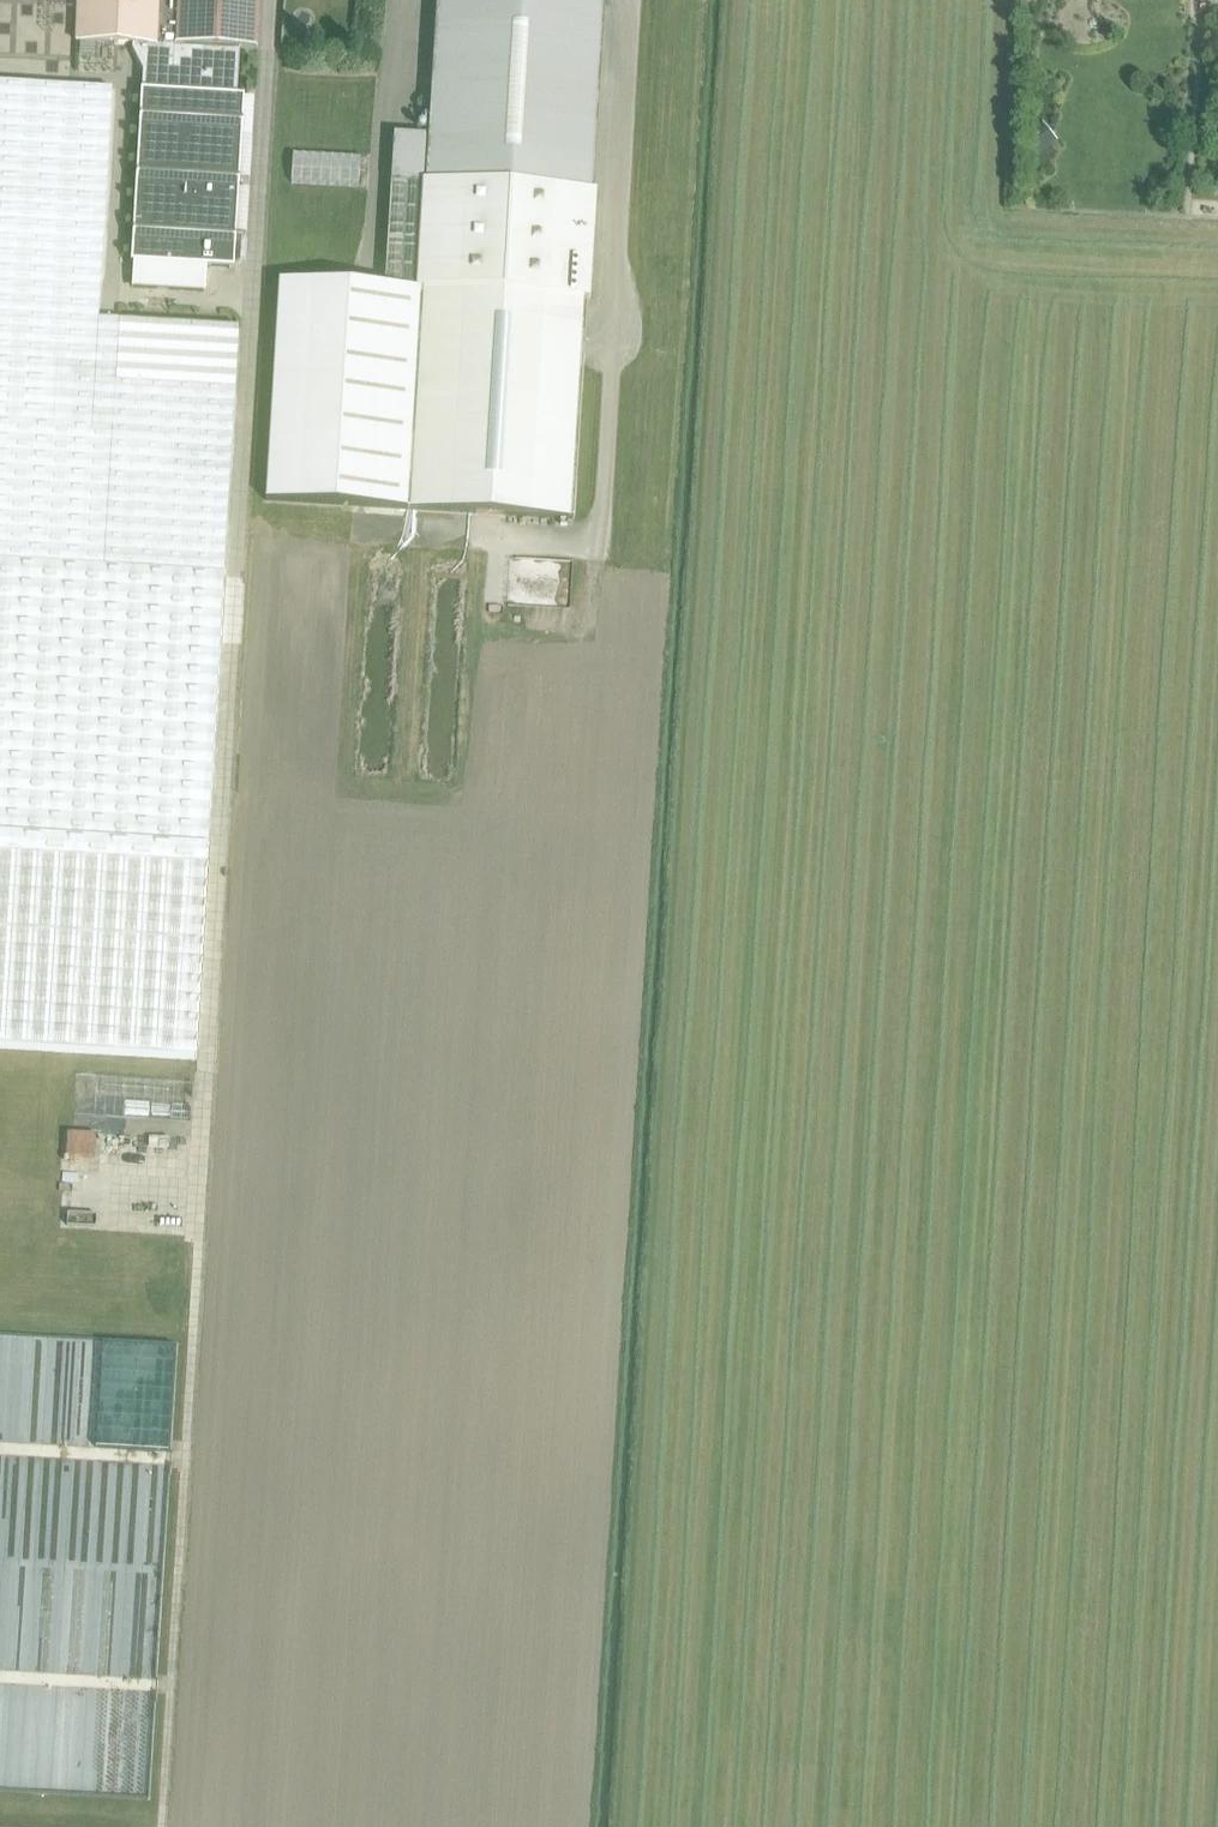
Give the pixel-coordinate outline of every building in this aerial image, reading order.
[(77,44),(133,46),(133,53),(143,74),(132,263),(134,263),(132,288),(205,292),(207,268),(233,269),(243,99),(238,99),(241,51),(257,52),(259,0),(79,0),(77,44)] [(266,501),(573,520),(586,300),(589,300),(596,193),(593,193),(605,4),(534,0),(436,0),(428,137),(394,135),(385,287),(280,281),(266,501)] [(208,843),(239,327),(99,318),(112,88),(0,82),(0,832),(208,843)] [(195,1059),(208,843),(0,832),(0,1047),(195,1059)]
